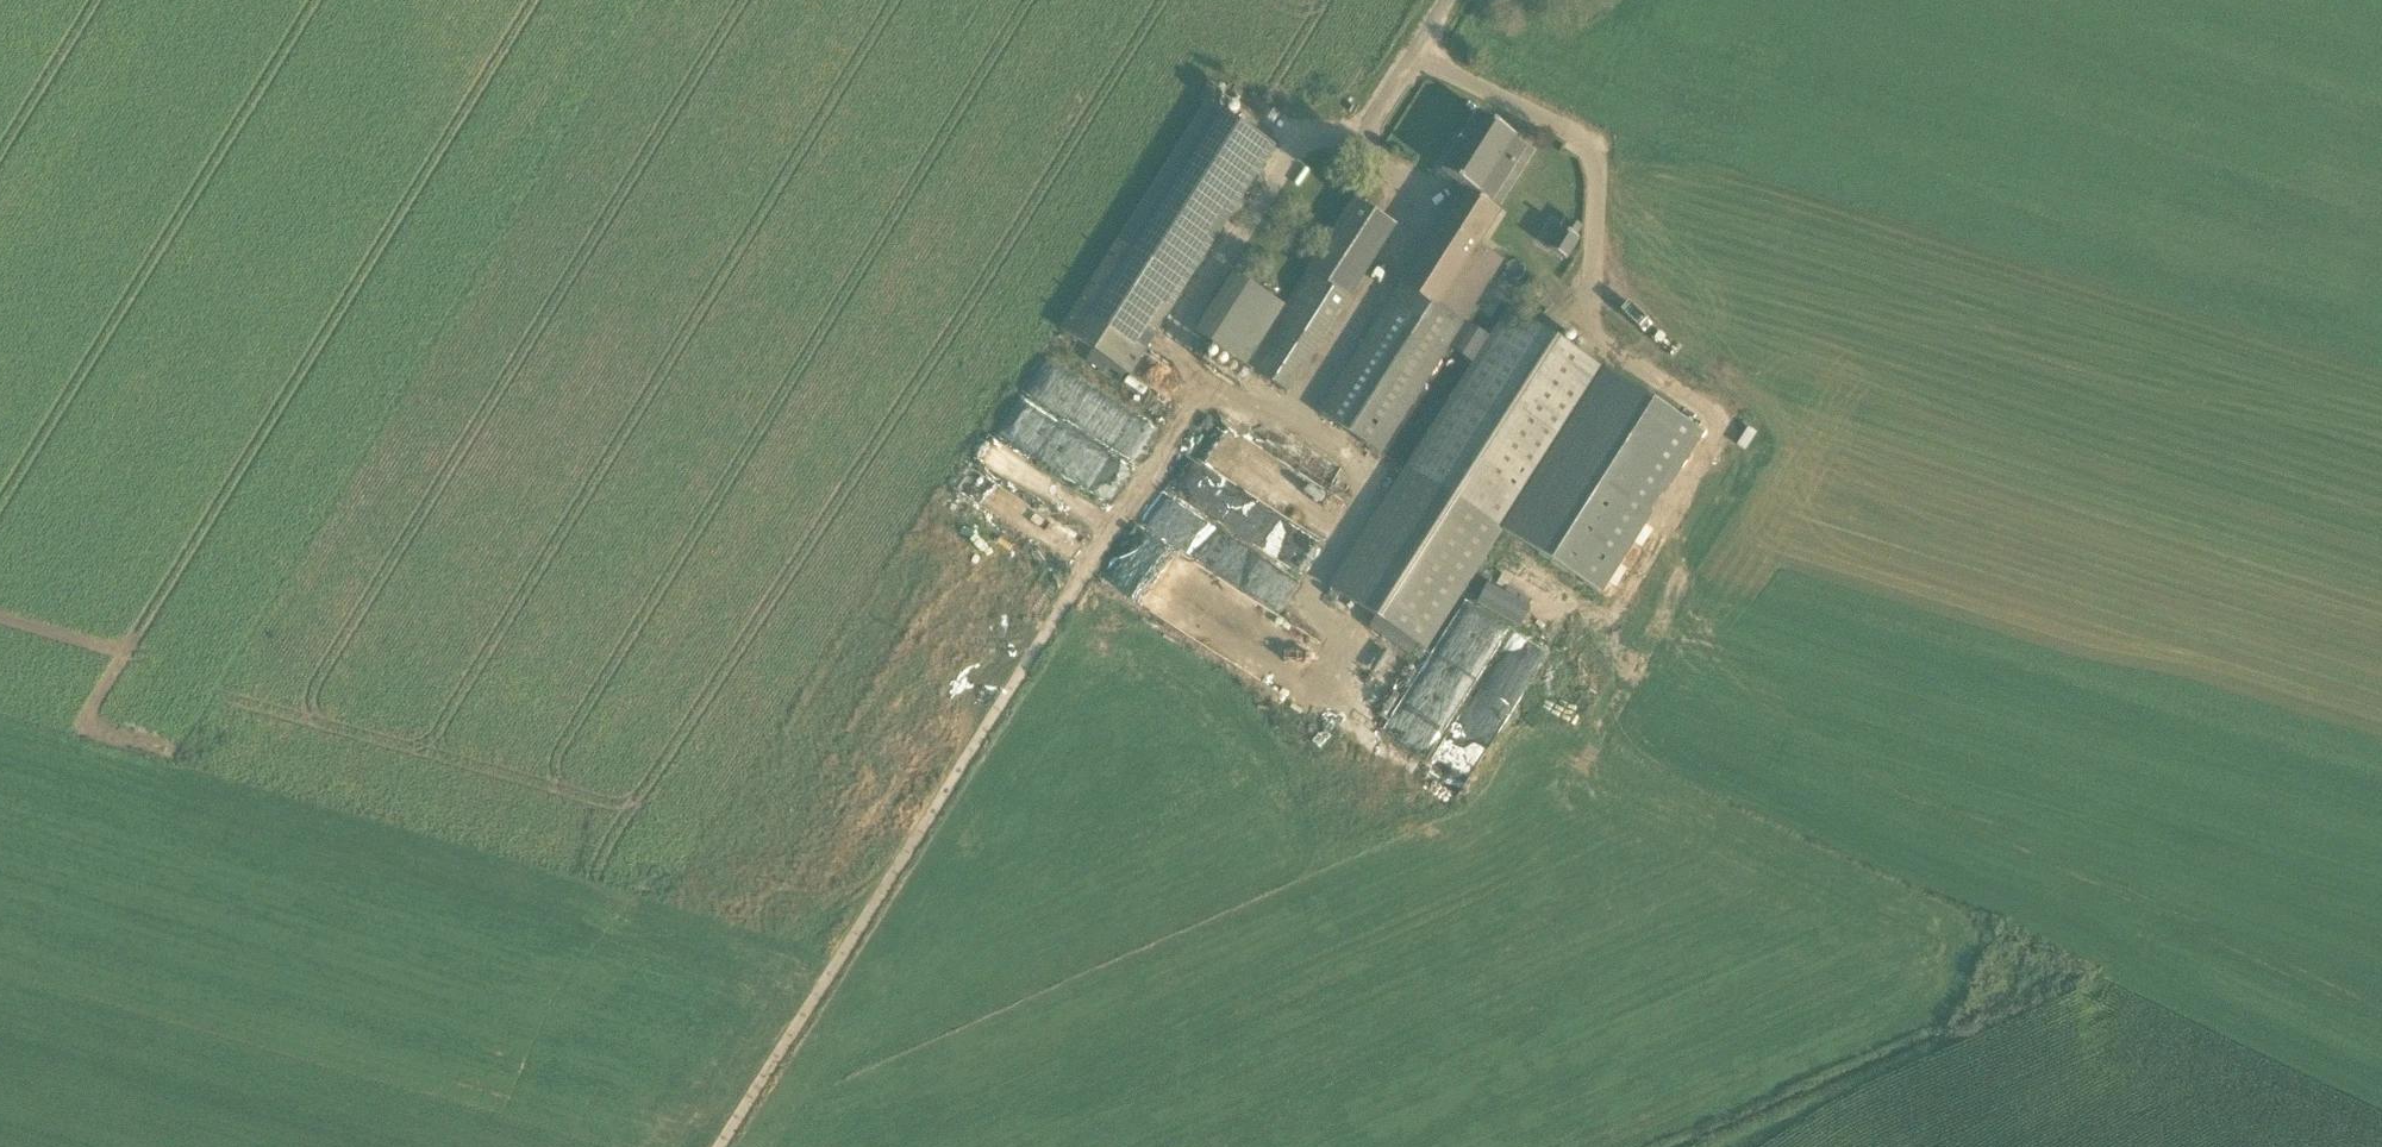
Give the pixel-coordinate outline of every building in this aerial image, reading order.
[(1062,330),(1130,374),(1275,146),(1207,102),(1062,330)] [(1480,111),(1443,168),(1481,192),(1494,172),(1506,180),(1528,146),(1516,138),(1518,135),(1480,111)] [(1375,450),(1440,350),(1443,346),(1449,349),(1465,323),(1460,320),(1502,256),(1481,243),(1500,213),(1464,190),(1320,414),(1340,427),(1375,450)] [(1289,395),(1351,299),(1398,226),(1378,212),(1356,199),(1247,367),(1289,395)] [(1559,227),(1547,248),(1569,260),(1580,239),(1559,227)] [(1375,517),(1328,590),(1425,652),(1503,532),(1508,525),(1520,532),(1515,540),(1596,590),(1661,487),(1668,492),(1704,435),(1606,372),(1508,309),(1490,338),(1473,364),(1406,469),(1375,517)] [(1112,446),(1134,411),(1044,355),(1022,389),(1112,446)] [(1288,607),(1347,491),(1208,422),(1170,497),(1182,503),(1161,544),(1288,607)] [(989,433),(975,456),(1010,478),(1025,455),(989,433)] [(975,486),(977,488),(987,479),(972,464),(954,482),(966,494),(975,486)] [(1482,764),(1545,659),(1458,606),(1384,729),(1432,758),(1443,740),(1482,764)]
